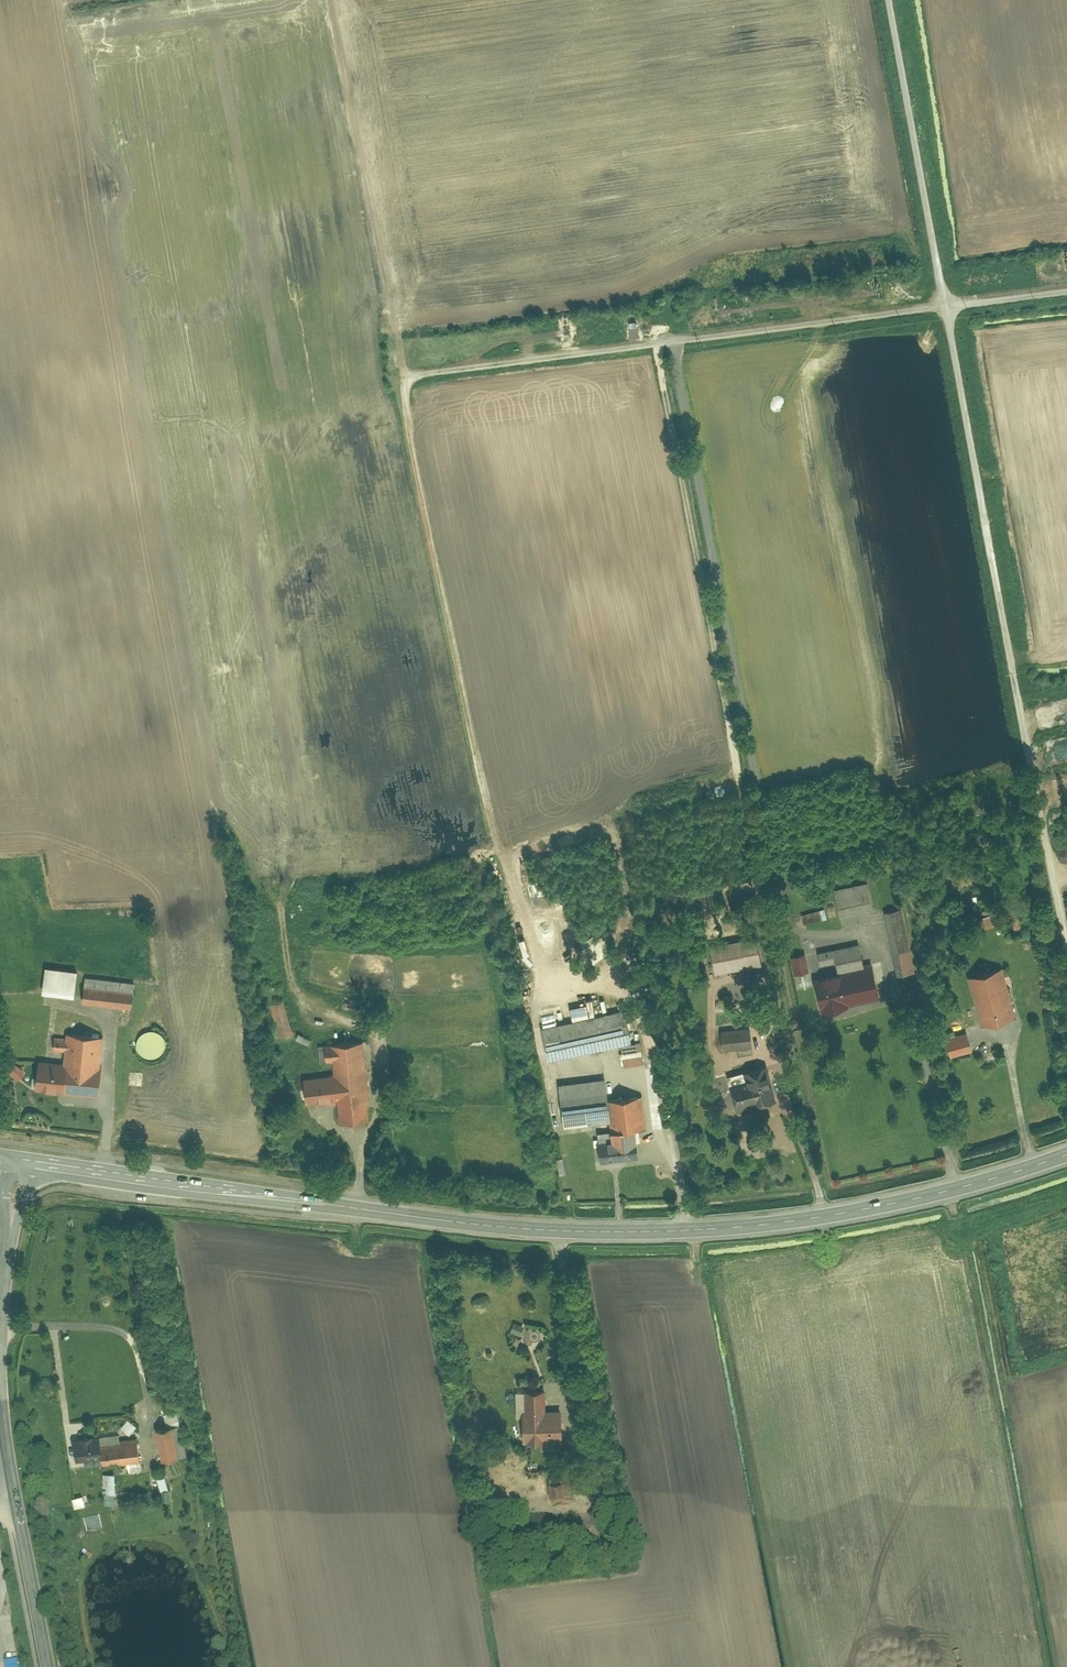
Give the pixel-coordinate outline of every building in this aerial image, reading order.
[(834,889),(840,915),(875,907),(869,881),(834,889)] [(824,907),(802,914),(804,923),(827,916),(824,907)] [(905,907),(884,911),(897,975),(918,971),(905,907)] [(581,951),(591,965),(615,948),(606,934),(581,951)] [(756,936),(710,945),(716,972),(761,963),(756,936)] [(836,962),(839,972),(866,966),(865,963),(860,942),(818,952),(822,965),(836,962)] [(798,987),(813,983),(806,953),(790,957),(798,987)] [(823,1011),(880,998),(872,961),(865,963),(866,966),(839,972),(815,978),(823,1011)] [(78,970),(46,966),(42,991),(74,996),(78,970)] [(968,976),(982,1024),(1016,1015),(1002,966),(968,976)] [(86,976),(83,1001),(131,1006),(134,982),(86,976)] [(608,1000),(611,1012),(624,1009),(626,1009),(623,997),(608,1000)] [(280,1036),(293,1032),(283,999),(269,1003),(280,1036)] [(570,1007),(573,1020),(589,1016),(586,1003),(570,1007)] [(542,1027),(549,1059),(631,1041),(624,1009),(611,1012),(589,1016),(573,1020),(542,1027)] [(749,1026),(721,1029),(724,1049),(752,1045),(749,1026)] [(967,1031),(946,1037),(951,1055),(972,1050),(967,1031)] [(103,1035),(66,1032),(66,1038),(55,1037),(54,1048),(66,1049),(64,1062),(39,1060),(36,1089),(99,1095),(102,1064),(100,1064),(103,1035)] [(311,1037),(299,1032),(296,1037),(309,1043),(311,1037)] [(303,1077),(306,1101),(337,1098),(340,1121),(369,1118),(365,1077),(368,1076),(364,1040),(332,1044),(332,1047),(326,1048),(327,1060),(333,1059),(335,1074),(303,1077)] [(643,1061),(640,1040),(620,1044),(624,1065),(643,1061)] [(704,1051),(693,1056),(696,1066),(708,1061),(704,1051)] [(983,1055),(984,1060),(989,1060),(991,1057),(990,1053),(986,1052),(983,1055)] [(24,1070),(14,1062),(7,1071),(17,1079),(24,1070)] [(748,1084),(731,1088),(740,1120),(761,1114),(758,1105),(776,1100),(767,1068),(764,1069),(763,1065),(745,1071),(748,1084)] [(745,1071),(728,1075),(731,1088),(748,1084),(745,1071)] [(143,1073),(130,1072),(129,1084),(142,1085),(143,1073)] [(565,1125),(612,1119),(609,1099),(606,1077),(559,1083),(565,1125)] [(641,1094),(609,1099),(612,1119),(613,1130),(636,1127),(646,1126),(641,1094)] [(639,1156),(636,1127),(613,1130),(615,1142),(600,1144),(599,1144),(601,1161),(639,1156)] [(615,1142),(613,1130),(598,1132),(600,1144),(615,1142)] [(516,1321),(512,1330),(523,1335),(527,1325),(516,1321)] [(561,1436),(560,1410),(545,1410),(544,1391),(517,1391),(518,1416),(524,1415),(525,1440),(543,1440),(543,1436),(561,1436)] [(171,1424),(183,1423),(182,1410),(170,1411),(171,1424)] [(133,1433),(140,1424),(131,1417),(124,1426),(133,1433)] [(171,1426),(157,1428),(163,1457),(177,1455),(171,1426)] [(77,1459),(102,1455),(101,1444),(100,1436),(75,1439),(77,1459)] [(140,1458),(137,1439),(101,1444),(102,1455),(103,1463),(140,1458)] [(107,1486),(108,1502),(120,1502),(119,1472),(105,1472),(106,1486),(107,1486)] [(562,1481),(550,1482),(553,1508),(565,1506),(562,1481)] [(76,1497),(78,1506),(88,1503),(85,1494),(76,1497)]
